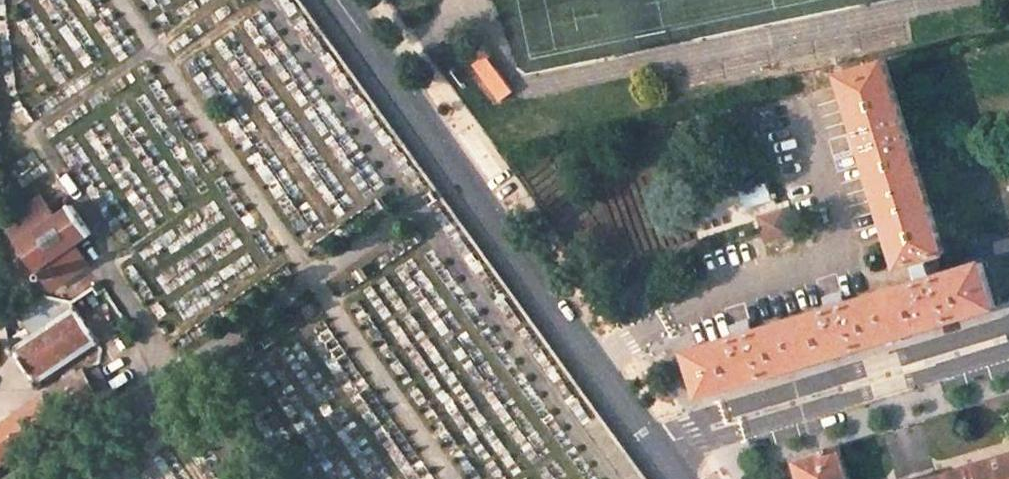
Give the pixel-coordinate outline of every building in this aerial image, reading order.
[(498,79),(482,57),(473,64),(489,86),(498,79)] [(864,150),(900,267),(915,262),(930,257),(944,253),(886,60),(841,74),(859,130),(864,150)] [(489,86),(499,100),(509,94),(498,79),(489,86)] [(864,150),(859,130),(846,134),(852,153),(864,150)] [(8,222),(18,241),(55,216),(43,198),(8,222)] [(18,241),(39,271),(76,245),(92,234),(72,205),(55,216),(18,241)] [(783,209),(759,217),(767,241),(791,234),(783,209)] [(39,271),(52,289),(64,280),(89,264),(76,245),(39,271)] [(930,257),(915,262),(921,280),(935,276),(930,257)] [(688,351),(702,395),(995,306),(982,262),(935,276),(921,280),(848,302),(829,308),(756,330),(736,336),(688,351)] [(845,293),(826,299),(829,308),(848,302),(845,293)] [(17,309),(33,335),(72,309),(69,304),(45,299),(17,309)] [(99,341),(76,307),(72,309),(33,335),(18,345),(13,344),(9,346),(8,351),(10,354),(15,355),(16,354),(32,378),(31,379),(30,384),(32,387),(37,388),(41,386),(41,381),(97,343),(99,341)] [(753,321),(734,327),(736,336),(756,330),(753,321)] [(83,369),(45,395),(64,421),(98,398),(86,374),(84,370),(83,369)] [(96,369),(86,374),(98,398),(108,393),(96,369)] [(45,395),(0,427),(0,466),(64,421),(45,395)] [(839,446),(794,460),(799,478),(848,478),(839,446)] [(928,478),(1008,478),(1008,454),(928,478)]
